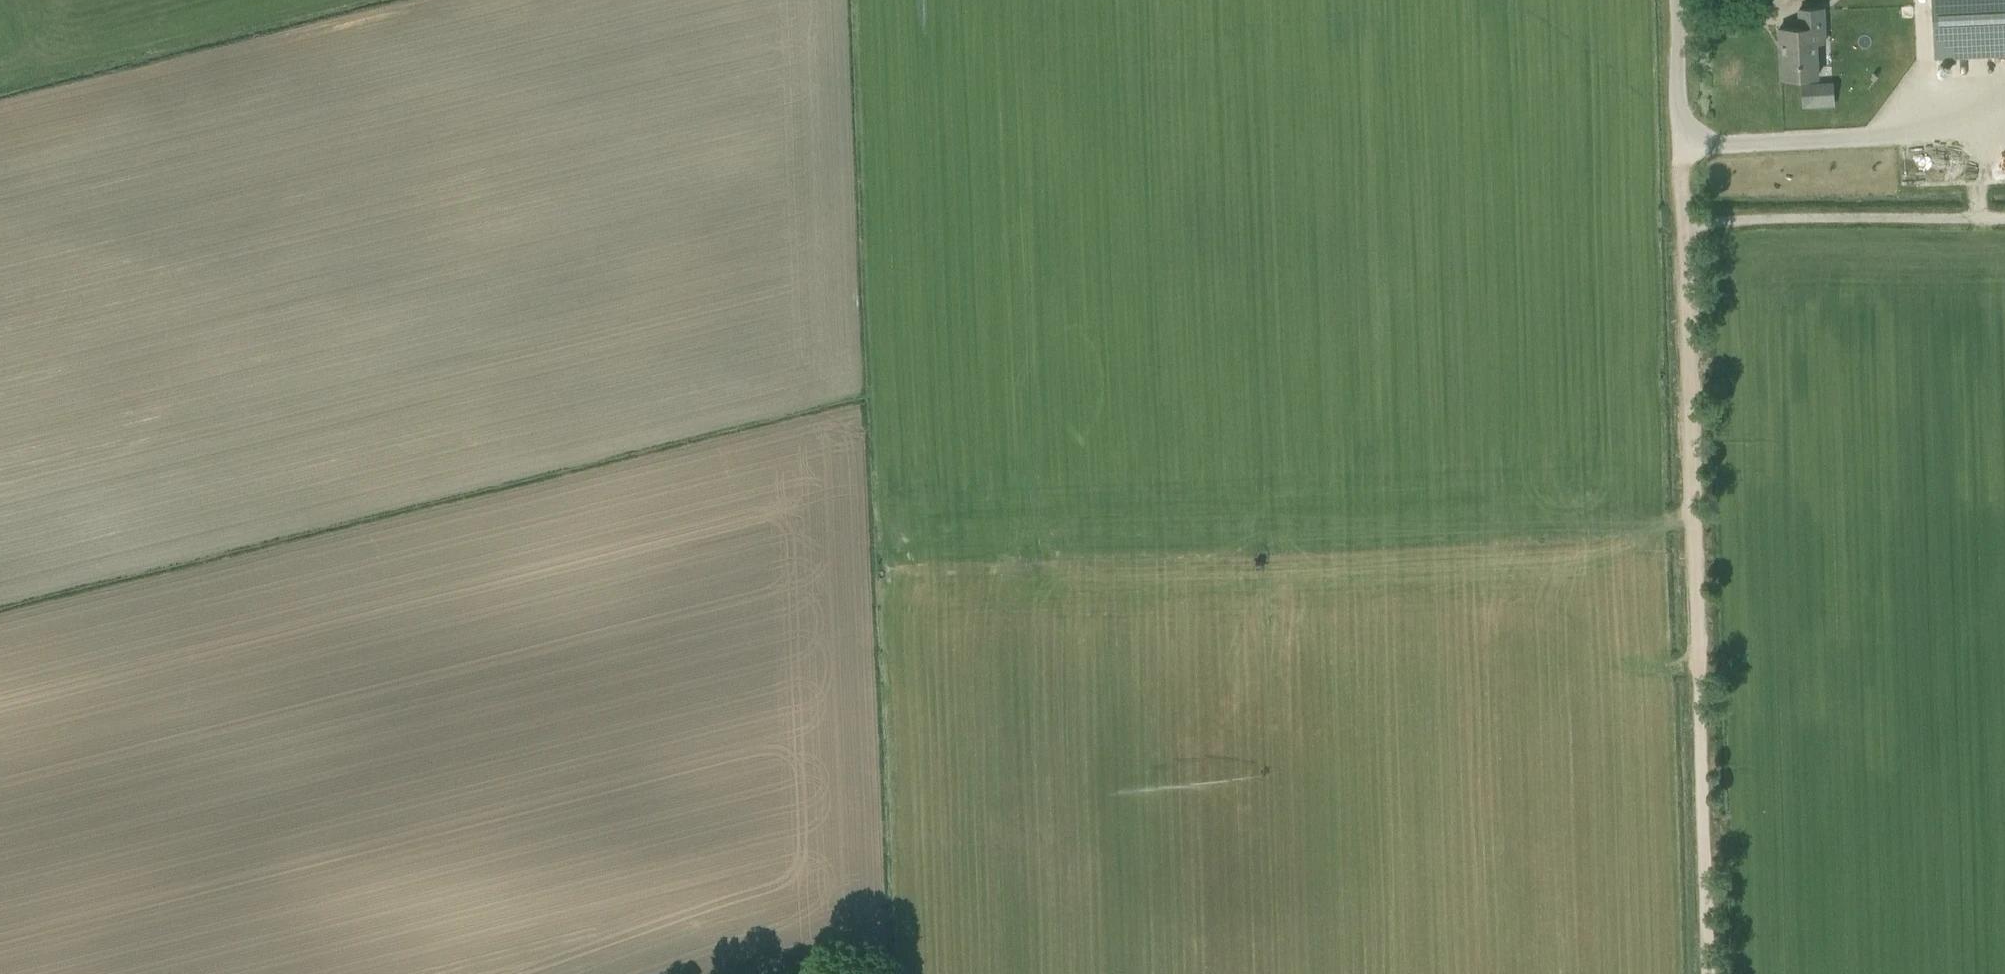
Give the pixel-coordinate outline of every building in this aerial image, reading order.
[(1943,59),(2004,57),(2004,0),(1941,0),(1943,59)] [(1804,27),(1800,27),(1779,28),(1781,78),(1821,76),(1819,40),(1829,39),(1827,6),(1803,7),(1804,27)] [(1832,81),(1803,82),(1804,106),(1833,105),(1832,81)]
